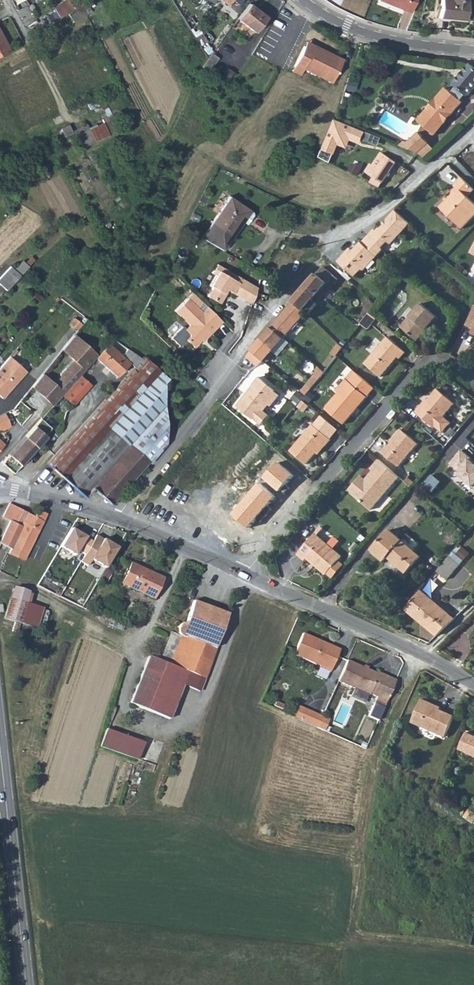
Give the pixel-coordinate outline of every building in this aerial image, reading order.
[(78,0),(73,0),(64,6),(68,12),(80,4),(78,0)] [(68,12),(67,13),(74,22),(98,7),(94,0),(86,0),(80,4),(68,12)] [(410,12),(415,0),(379,0),(410,12)] [(465,0),(440,0),(439,18),(465,20),(466,10),(465,10),(465,0)] [(266,16),(250,3),(237,19),(255,32),(266,16)] [(232,26),(247,36),(251,30),(236,21),(232,26)] [(9,50),(0,33),(0,55),(9,50)] [(332,54),(305,41),(304,45),(330,58),(332,54)] [(330,58),(304,45),(291,70),(299,74),(302,68),(331,82),(342,59),(332,54),(330,58)] [(212,54),(199,70),(207,74),(218,58),(212,54)] [(471,64),(454,85),(455,86),(450,93),(445,89),(418,121),(436,136),(462,104),(461,102),(466,95),(468,97),(473,90),(473,66),(471,64)] [(225,83),(233,72),(228,69),(220,79),(225,83)] [(112,114),(104,99),(99,102),(103,111),(104,110),(107,117),(102,119),(104,122),(110,134),(120,130),(111,114),(112,114)] [(335,119),(324,149),(335,153),(339,144),(346,144),(351,138),(354,137),(355,138),(361,141),(365,132),(335,119)] [(96,141),(110,134),(104,122),(89,129),(96,141)] [(66,125),(58,132),(64,138),(72,131),(66,125)] [(81,150),(90,145),(96,141),(89,129),(86,125),(71,133),(81,150)] [(404,144),(402,147),(416,152),(417,153),(425,144),(414,133),(404,144)] [(432,149),(425,144),(417,153),(423,159),(432,149)] [(381,154),(373,166),(377,169),(385,156),(381,154)] [(377,169),(373,166),(370,164),(365,171),(368,173),(366,176),(369,178),(371,175),(381,182),(394,162),(385,156),(377,169)] [(447,201),(441,207),(462,228),(473,215),(473,204),(467,197),(473,190),(461,177),(454,185),(457,187),(448,196),(450,198),(447,201)] [(228,197),(201,238),(223,250),(243,222),(247,224),(253,215),(252,212),(247,209),(228,197)] [(395,210),(377,230),(374,228),(361,242),(360,241),(352,250),(349,248),(338,261),(354,276),(361,269),(363,271),(383,250),(381,248),(387,241),(391,245),(411,223),(395,210)] [(243,301),(251,285),(215,265),(210,274),(214,276),(208,286),(211,288),(206,297),(218,304),(226,291),(243,301)] [(19,275),(9,266),(0,276),(0,285),(5,290),(19,275)] [(247,357),(258,366),(264,361),(283,338),(284,339),(307,313),(304,310),(311,303),(314,306),(327,292),(338,279),(324,266),(294,299),(269,327),(270,328),(251,350),(252,351),(247,357)] [(250,305),(255,287),(251,285),(243,301),(250,305)] [(186,298),(174,310),(188,324),(183,328),(189,334),(184,339),(193,347),(199,340),(207,330),(209,333),(221,321),(205,306),(200,311),(186,298)] [(425,330),(428,332),(439,319),(421,303),(400,326),(416,341),(422,333),(425,330)] [(376,317),(370,312),(362,323),(367,327),(376,317)] [(189,334),(183,328),(179,333),(184,339),(189,334)] [(207,330),(199,340),(201,342),(209,333),(207,330)] [(61,352),(75,337),(72,335),(59,351),(61,352)] [(79,374),(95,357),(96,356),(75,337),(61,352),(71,360),(70,363),(67,368),(64,367),(58,374),(58,377),(52,384),(40,374),(30,386),(52,405),(61,394),(79,374)] [(400,358),(405,352),(388,337),(365,363),(381,377),(398,357),(400,358)] [(129,361),(128,360),(123,356),(107,342),(96,356),(95,357),(117,376),(129,361)] [(337,356),(344,346),(339,342),(332,351),(337,356)] [(128,360),(133,354),(128,349),(123,356),(128,360)] [(9,355),(0,365),(0,396),(1,398),(26,371),(9,355)] [(147,462),(149,464),(166,443),(162,382),(166,377),(143,357),(60,447),(51,458),(46,463),(84,495),(92,487),(111,503),(147,462)] [(345,424),(375,388),(355,370),(337,391),(339,393),(326,408),(345,424)] [(312,387),(320,378),(314,373),(307,382),(312,387)] [(90,384),(79,374),(61,394),(72,404),(90,384)] [(276,391),(260,377),(237,405),(253,419),(253,418),(262,425),(270,415),(262,408),(266,402),(269,404),(277,393),(275,391),(276,391)] [(94,387),(90,384),(72,404),(76,408),(94,387)] [(446,414),(455,404),(437,389),(429,399),(427,398),(416,411),(435,427),(442,433),(453,420),(446,414)] [(1,429),(10,425),(4,412),(0,413),(0,429),(1,429)] [(53,424),(43,414),(40,418),(23,436),(36,448),(49,432),(47,431),(53,424)] [(307,464),(317,453),(324,444),(326,446),(332,440),(314,424),(291,451),(307,464)] [(398,467),(418,444),(401,429),(391,440),(394,442),(390,448),(387,445),(382,452),(398,467)] [(36,448),(23,436),(0,462),(0,463),(12,473),(36,448)] [(324,444),(317,453),(319,455),(326,446),(324,444)] [(462,449),(450,463),(459,470),(457,473),(473,486),(473,459),(462,449)] [(400,476),(379,459),(370,469),(372,470),(374,472),(371,476),(371,479),(369,482),(365,478),(361,475),(350,487),(354,491),(353,492),(372,508),(400,476)] [(280,462),(265,478),(281,492),(295,476),(280,462)] [(372,470),(365,478),(369,482),(371,479),(371,476),(374,472),(372,470)] [(405,481),(412,486),(417,481),(410,475),(405,481)] [(433,491),(441,482),(432,475),(424,484),(433,491)] [(261,484),(248,499),(263,513),(276,498),(261,484)] [(250,528),(263,513),(248,499),(235,514),(250,528)] [(22,559),(46,513),(38,509),(35,511),(33,515),(9,502),(2,516),(9,519),(0,536),(0,542),(9,547),(8,551),(22,559)] [(77,550),(85,554),(92,541),(70,528),(58,548),(73,556),(77,550)] [(389,530),(372,550),(385,561),(388,557),(406,573),(421,557),(389,530)] [(337,561),(341,556),(315,534),(297,554),(305,561),(307,558),(326,574),(327,573),(337,561)] [(96,536),(92,541),(85,554),(80,562),(88,566),(91,560),(103,567),(115,547),(96,536)] [(437,571),(447,580),(459,565),(450,556),(437,571)] [(343,566),(337,561),(327,573),(332,578),(343,566)] [(153,598),(163,578),(129,562),(120,583),(153,598)] [(101,584),(107,573),(102,570),(96,582),(101,584)] [(2,615),(1,618),(3,619),(18,624),(19,622),(25,603),(29,593),(11,587),(5,604),(2,615)] [(437,636),(454,620),(420,591),(406,609),(422,623),(424,621),(432,628),(430,630),(437,636)] [(205,678),(216,648),(214,647),(227,614),(193,601),(184,622),(179,624),(177,627),(177,630),(177,634),(170,631),(159,660),(205,678)] [(25,603),(19,622),(35,628),(41,608),(25,603)] [(422,623),(430,630),(432,628),(424,621),(422,623)] [(339,648),(331,644),(330,647),(309,638),(310,635),(303,632),(293,652),(319,664),(318,666),(329,670),(339,648)] [(330,647),(331,644),(310,635),(309,638),(330,647)] [(159,660),(147,656),(130,702),(170,718),(183,684),(200,691),(205,678),(159,660)] [(375,673),(346,659),(337,681),(367,695),(368,693),(376,696),(374,699),(393,707),(399,682),(376,671),(375,673)] [(446,735),(455,714),(438,706),(439,704),(423,696),(412,720),(446,735)] [(300,720),(304,708),(297,704),(292,717),(300,720)] [(316,727),(321,715),(304,708),(300,720),(316,727)] [(316,727),(323,730),(328,718),(321,715),(316,727)] [(105,729),(100,746),(137,757),(142,740),(105,729)] [(467,731),(459,748),(473,754),(473,734),(467,731)] [(463,815),(471,821),(473,817),(473,813),(467,809),(463,815)]
